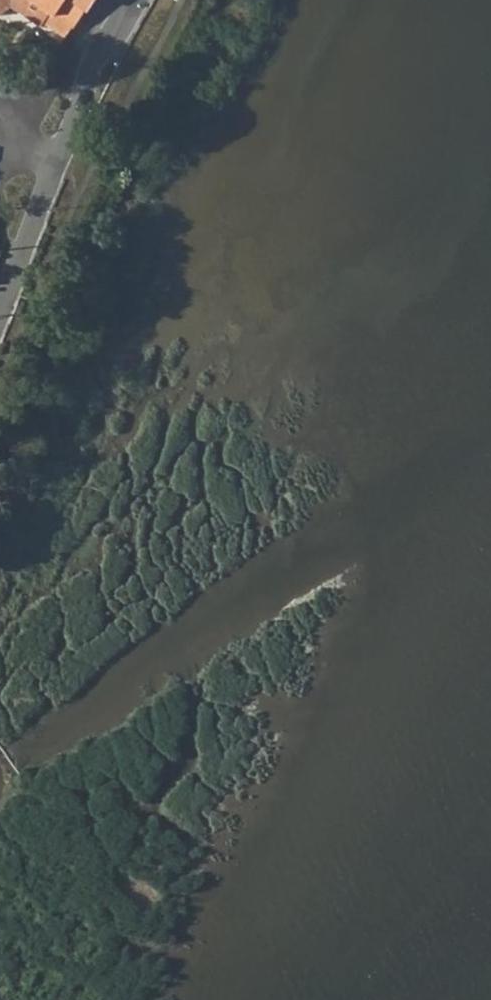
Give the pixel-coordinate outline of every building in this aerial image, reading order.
[(11,8),(40,26),(43,21),(52,27),(40,0),(0,0),(0,16),(11,8)] [(52,27),(68,37),(75,26),(76,28),(88,9),(75,0),(40,0),(52,27)] [(88,9),(95,0),(75,0),(88,9)]
